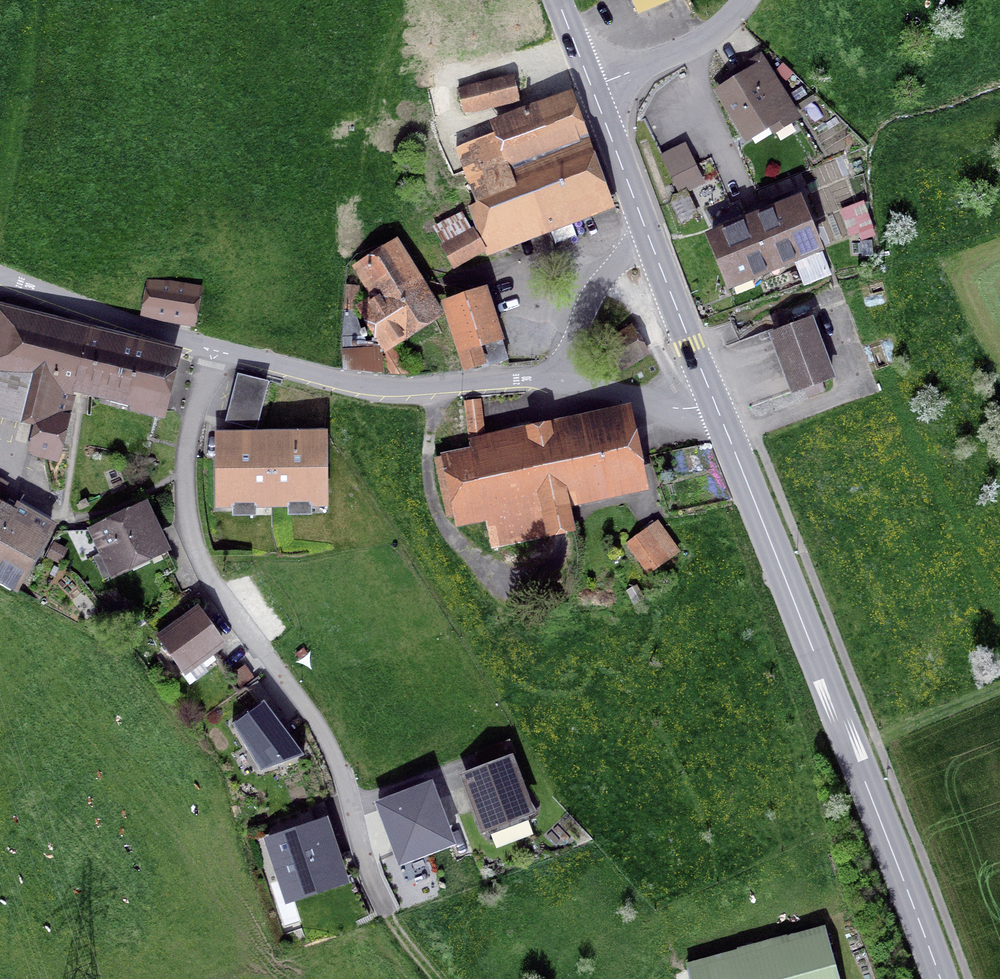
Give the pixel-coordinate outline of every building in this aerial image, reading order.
[(634,13),(665,0),(628,0),(634,13)] [(777,134),(798,121),(773,81),(760,89),(751,74),(721,93),(747,134),(769,121),(777,134)] [(458,89),(464,113),(516,101),(511,76),(458,89)] [(486,245),(602,202),(565,102),(497,127),(502,138),(476,148),(467,125),(451,131),(479,204),(471,207),(486,245)] [(684,190),(701,182),(694,167),(673,177),(681,192),(673,196),(671,203),(680,224),(696,216),(684,190)] [(843,203),(850,237),(876,231),(869,197),(843,203)] [(800,254),(815,247),(798,202),(712,237),(731,284),(731,281),(746,275),(747,277),(800,256),(800,254)] [(446,246),(457,265),(483,250),(472,231),(446,246)] [(797,259),(807,282),(834,270),(823,247),(797,259)] [(360,313),(382,348),(433,316),(391,251),(356,272),(375,302),(360,313)] [(148,282),(142,313),(191,321),(196,291),(148,282)] [(482,364),(483,367),(507,359),(486,294),(446,307),(466,369),(482,364)] [(71,384),(158,406),(169,359),(0,316),(0,415),(20,420),(21,416),(36,420),(30,444),(35,446),(34,449),(53,454),(71,384)] [(773,335),(794,391),(831,377),(810,321),(773,335)] [(242,378),(231,421),(255,427),(266,384),(242,378)] [(455,517),(485,510),(493,545),(550,533),(549,530),(572,525),(566,494),(636,480),(621,411),(572,421),(574,431),(443,458),(455,517)] [(221,438),(221,503),(322,502),(321,437),(221,438)] [(13,512),(0,505),(0,534),(13,512)] [(38,548),(51,526),(16,506),(13,512),(0,534),(0,580),(15,588),(28,565),(33,568),(43,550),(38,548)] [(97,530),(114,566),(159,545),(142,509),(97,530)] [(649,572),(677,552),(656,523),(629,543),(649,572)] [(197,679),(221,662),(212,650),(221,644),(198,611),(161,638),(185,670),(189,667),(197,679)] [(248,687),(260,678),(258,676),(246,684),(248,687)] [(304,755),(263,701),(232,724),(260,771),(304,755)] [(480,751),(485,765),(514,755),(508,740),(480,751)] [(466,778),(484,826),(527,810),(509,762),(466,778)] [(431,788),(380,807),(400,861),(451,843),(431,788)] [(324,824),(270,843),(285,887),(302,882),(305,891),(342,879),(324,824)] [(690,978),(838,978),(825,931),(687,969),(690,978)]
